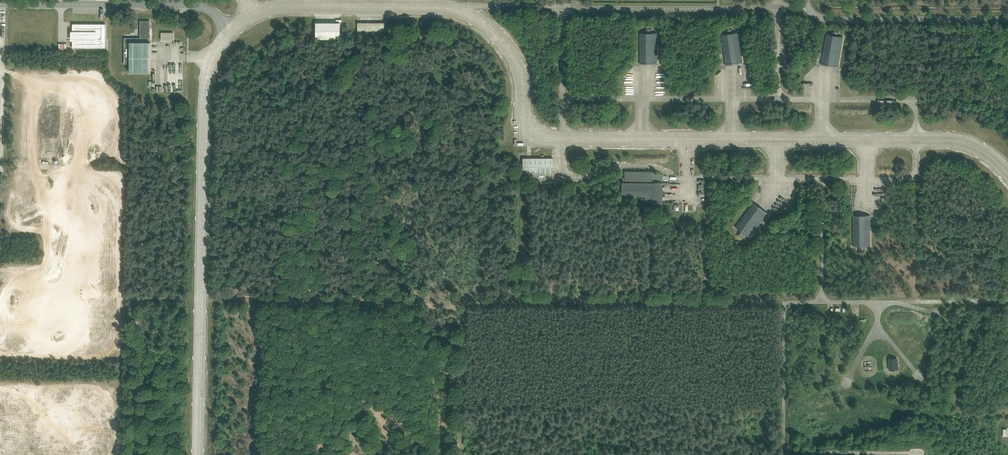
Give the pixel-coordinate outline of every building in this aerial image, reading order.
[(150,20),(140,20),(140,38),(124,38),(124,63),(130,63),(130,72),(150,72),(150,42),(150,20)] [(340,39),(340,22),(316,22),(316,39),(340,39)] [(357,22),(357,31),(384,31),(384,22),(357,22)] [(72,39),(72,48),(106,48),(106,24),(72,23),(72,32),(73,32),(73,39),(72,39)] [(652,29),(644,29),(644,32),(639,32),(639,52),(639,64),(657,63),(657,59),(657,32),(652,32),(652,29)] [(743,62),(742,58),(738,32),(733,32),(732,29),(725,30),(726,34),(721,34),(723,53),(725,65),(743,62)] [(838,36),(839,32),(832,31),(831,34),(826,34),(823,52),(821,64),(838,67),(839,63),(843,36),(838,36)] [(523,174),(532,174),(553,174),(553,158),(523,158),(523,174)] [(645,203),(651,203),(663,204),(663,182),(644,182),(644,180),(652,181),(652,178),(653,178),(653,174),(652,174),(652,171),(645,171),(643,171),(625,171),(624,180),(625,180),(625,181),(627,181),(627,180),(628,180),(628,182),(622,182),(621,196),(645,196),(645,203)] [(753,233),(755,230),(755,229),(760,222),(768,212),(753,202),(751,205),(750,206),(742,218),(738,223),(735,227),(739,230),(737,233),(740,235),(743,237),(745,235),(749,237),(753,233)] [(870,215),(852,215),(853,230),(853,232),(853,233),(853,235),(853,246),(858,246),(858,249),(861,249),(865,249),(865,246),(870,246),(870,232),(870,224),(870,215)] [(898,361),(897,360),(897,358),(895,358),(894,359),(892,359),(891,359),(889,359),(889,361),(889,362),(889,366),(889,368),(890,369),(895,369),(896,369),(898,369),(898,367),(898,366),(898,361)]
